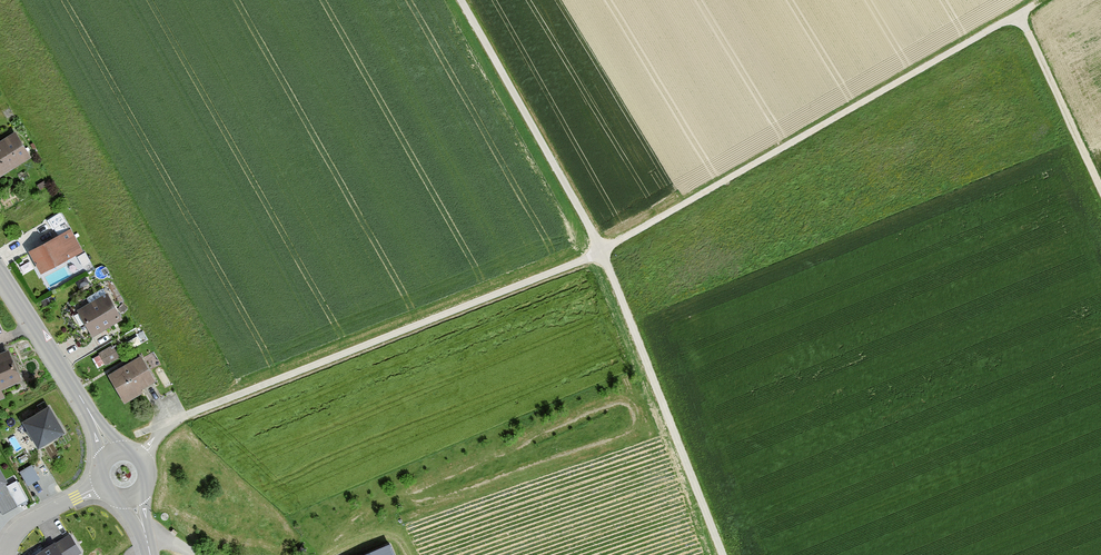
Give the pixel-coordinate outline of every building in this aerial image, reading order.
[(0,139),(0,174),(30,156),(14,130),(0,139)] [(70,227),(29,249),(41,271),(82,249),(70,227)] [(107,292),(78,309),(92,335),(122,318),(107,292)] [(102,364),(120,354),(114,343),(95,352),(102,364)] [(4,344),(0,345),(0,389),(20,380),(4,344)] [(141,354),(108,373),(122,398),(155,379),(141,354)] [(48,403),(23,418),(38,443),(63,429),(48,403)] [(34,462),(22,467),(28,482),(40,477),(34,462)] [(2,514),(18,505),(0,471),(0,510),(2,514)] [(31,554),(69,554),(78,550),(69,535),(56,543),(55,540),(31,554)] [(358,554),(396,554),(391,541),(358,554)]
